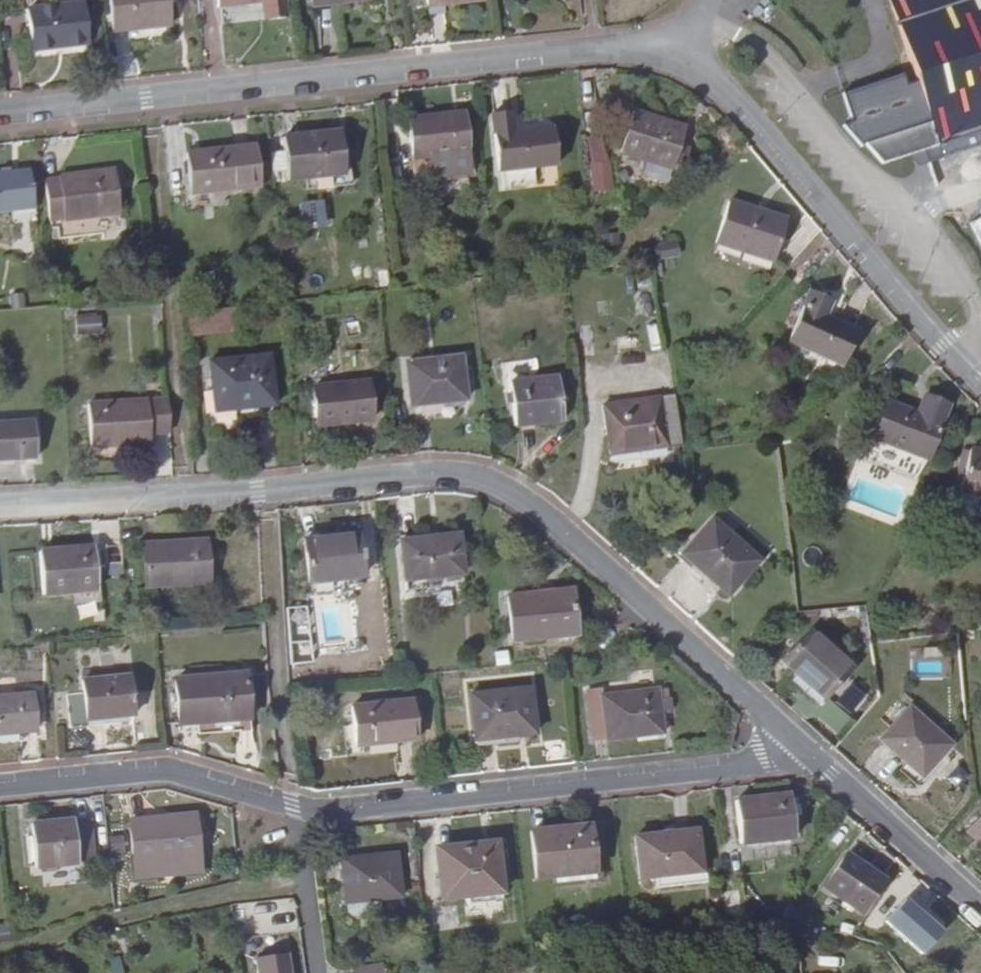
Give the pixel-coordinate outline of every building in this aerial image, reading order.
[(118,43),(174,38),(171,0),(113,0),(118,43)] [(222,19),(266,14),(267,34),(288,32),(285,0),(220,0),(222,19)] [(317,21),(374,17),(372,0),(315,0),(317,21)] [(429,25),(487,19),(485,0),(428,0),(429,25)] [(922,72),(913,75),(909,65),(851,82),(856,97),(833,119),(852,139),(857,136),(876,158),(921,142),(922,138),(930,136),(935,151),(980,137),(980,0),(900,0),(922,72)] [(30,18),(34,59),(57,57),(58,51),(87,50),(84,12),(30,18)] [(410,139),(415,194),(432,193),(432,197),(469,193),(465,133),(410,139)] [(628,133),(613,172),(664,192),(679,153),(628,133)] [(494,137),(499,198),(559,192),(555,148),(515,151),(514,135),(494,137)] [(587,147),(590,194),(607,193),(604,146),(587,147)] [(290,153),(294,195),(352,190),(349,147),(290,153)] [(192,168),(195,210),(264,204),(261,162),(192,168)] [(34,220),(31,183),(0,185),(0,222),(34,220)] [(48,233),(49,250),(121,245),(119,227),(116,185),(45,191),(48,233)] [(731,217),(713,255),(768,282),(786,244),(731,217)] [(819,302),(792,349),(844,380),(863,347),(830,328),(839,313),(819,302)] [(206,306),(181,308),(183,328),(208,327),(206,306)] [(69,318),(71,338),(92,336),(90,317),(69,318)] [(206,361),(212,409),(270,404),(265,354),(206,361)] [(459,396),(453,354),(399,360),(403,401),(459,396)] [(504,379),(508,421),(557,415),(552,373),(504,379)] [(310,384),(315,423),(369,418),(364,379),(310,384)] [(609,451),(680,441),(679,434),(677,421),(672,391),(601,401),(609,451)] [(143,430),(164,429),(162,396),(81,400),(84,443),(144,440),(143,430)] [(880,410),(867,447),(923,465),(942,410),(918,402),(911,420),(880,410)] [(38,456),(36,420),(0,422),(0,458),(38,456)] [(677,421),(679,434),(687,432),(686,421),(677,421)] [(976,501),(980,504),(980,453),(969,447),(950,490),(976,501)] [(976,501),(967,517),(980,524),(980,504),(976,501)] [(761,562),(718,522),(688,553),(709,572),(707,574),(730,597),(761,562)] [(303,538),(307,582),(310,582),(311,589),(315,595),(339,593),(343,585),(359,584),(358,577),(361,577),(356,533),(303,538)] [(399,542),(403,579),(460,574),(455,536),(399,542)] [(144,543),(146,585),(207,580),(203,540),(159,545),(159,542),(144,543)] [(40,552),(44,594),(99,590),(95,547),(40,552)] [(506,599),(511,642),(574,636),(570,592),(506,599)] [(812,690),(824,703),(851,672),(811,633),(784,664),(795,675),(790,683),(806,698),(812,690)] [(237,674),(175,680),(179,725),(198,724),(198,736),(243,732),(237,674)] [(68,683),(72,731),(90,730),(89,720),(135,716),(130,675),(68,683)] [(526,689),(468,695),(472,738),(501,735),(501,739),(531,736),(526,689)] [(586,692),(591,744),(661,737),(659,717),(672,715),(671,704),(658,705),(657,694),(601,700),(600,690),(586,692)] [(818,710),(824,703),(812,690),(806,698),(818,710)] [(0,697),(0,742),(24,740),(23,729),(36,728),(34,694),(0,697)] [(348,708),(351,747),(415,741),(411,701),(348,708)] [(881,743),(924,781),(951,751),(911,713),(881,743)] [(732,801),(735,844),(791,839),(786,795),(732,801)] [(131,818),(139,878),(201,871),(195,814),(148,819),(148,815),(131,818)] [(980,850),(980,818),(965,834),(980,850)] [(32,823),(37,866),(78,862),(73,820),(32,823)] [(549,871),(591,867),(587,825),(529,831),(534,878),(550,877),(549,871)] [(635,836),(639,878),(697,872),(693,830),(635,836)] [(106,836),(106,855),(121,855),(120,836),(106,836)] [(435,851),(441,899),(500,893),(494,844),(435,851)] [(338,863),(342,904),(397,899),(393,857),(338,863)] [(843,857),(819,887),(856,915),(880,883),(843,857)] [(591,883),(591,867),(549,871),(550,877),(551,886),(591,883)] [(896,894),(874,918),(917,957),(939,933),(896,894)] [(294,898),(238,901),(240,933),(295,931),(294,898)] [(251,972),(294,972),(290,949),(248,956),(251,972)] [(343,966),(343,970),(373,964),(372,960),(343,966)] [(344,972),(375,972),(373,964),(343,970),(344,972)]
